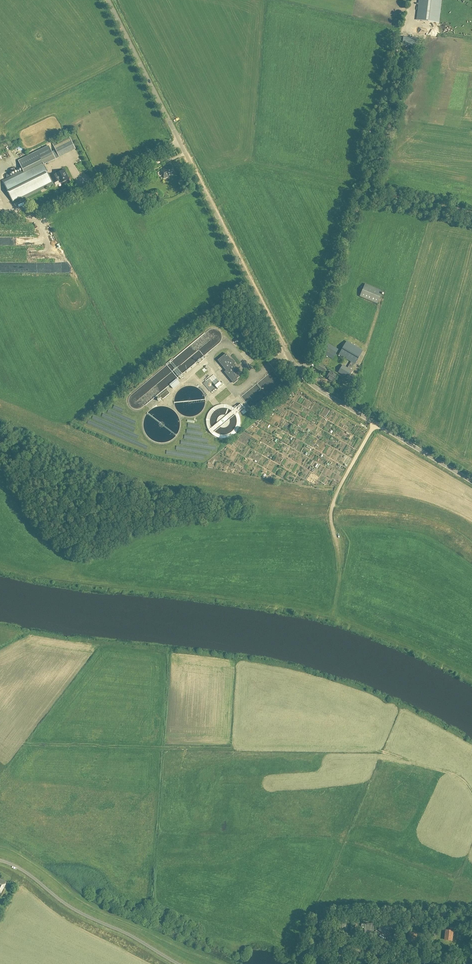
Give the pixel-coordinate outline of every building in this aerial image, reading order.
[(417,19),(439,22),(441,0),(419,0),(417,19)] [(419,47),(420,39),(412,38),(411,46),(419,47)] [(53,144),(59,157),(75,149),(69,136),(53,144)] [(18,161),(23,170),(2,181),(14,203),(54,184),(54,183),(60,180),(56,173),(50,177),(44,165),(56,159),(49,145),(18,161)] [(165,178),(175,173),(171,165),(161,170),(165,178)] [(56,173),(60,180),(61,183),(69,179),(65,169),(56,173)] [(377,303),(383,291),(365,284),(360,296),(377,303)] [(351,361),(347,368),(343,365),(338,372),(339,372),(349,378),(353,371),(352,370),(363,350),(347,341),(339,354),(351,361)] [(232,359),(231,359),(227,353),(218,360),(228,373),(227,374),(235,383),(238,380),(237,379),(239,377),(236,373),(239,372),(235,367),(236,366),(236,363),(233,359),(232,359)] [(318,362),(316,366),(315,367),(324,372),(327,367),(318,362)] [(337,375),(331,371),(327,378),(333,381),(337,375)] [(221,384),(214,374),(203,383),(210,392),(216,387),(219,390),(225,385),(223,382),(221,384)] [(378,930),(384,935),(388,930),(382,925),(378,930)] [(445,939),(452,940),(453,931),(446,930),(445,939)] [(410,932),(407,940),(415,943),(418,934),(410,932)]
